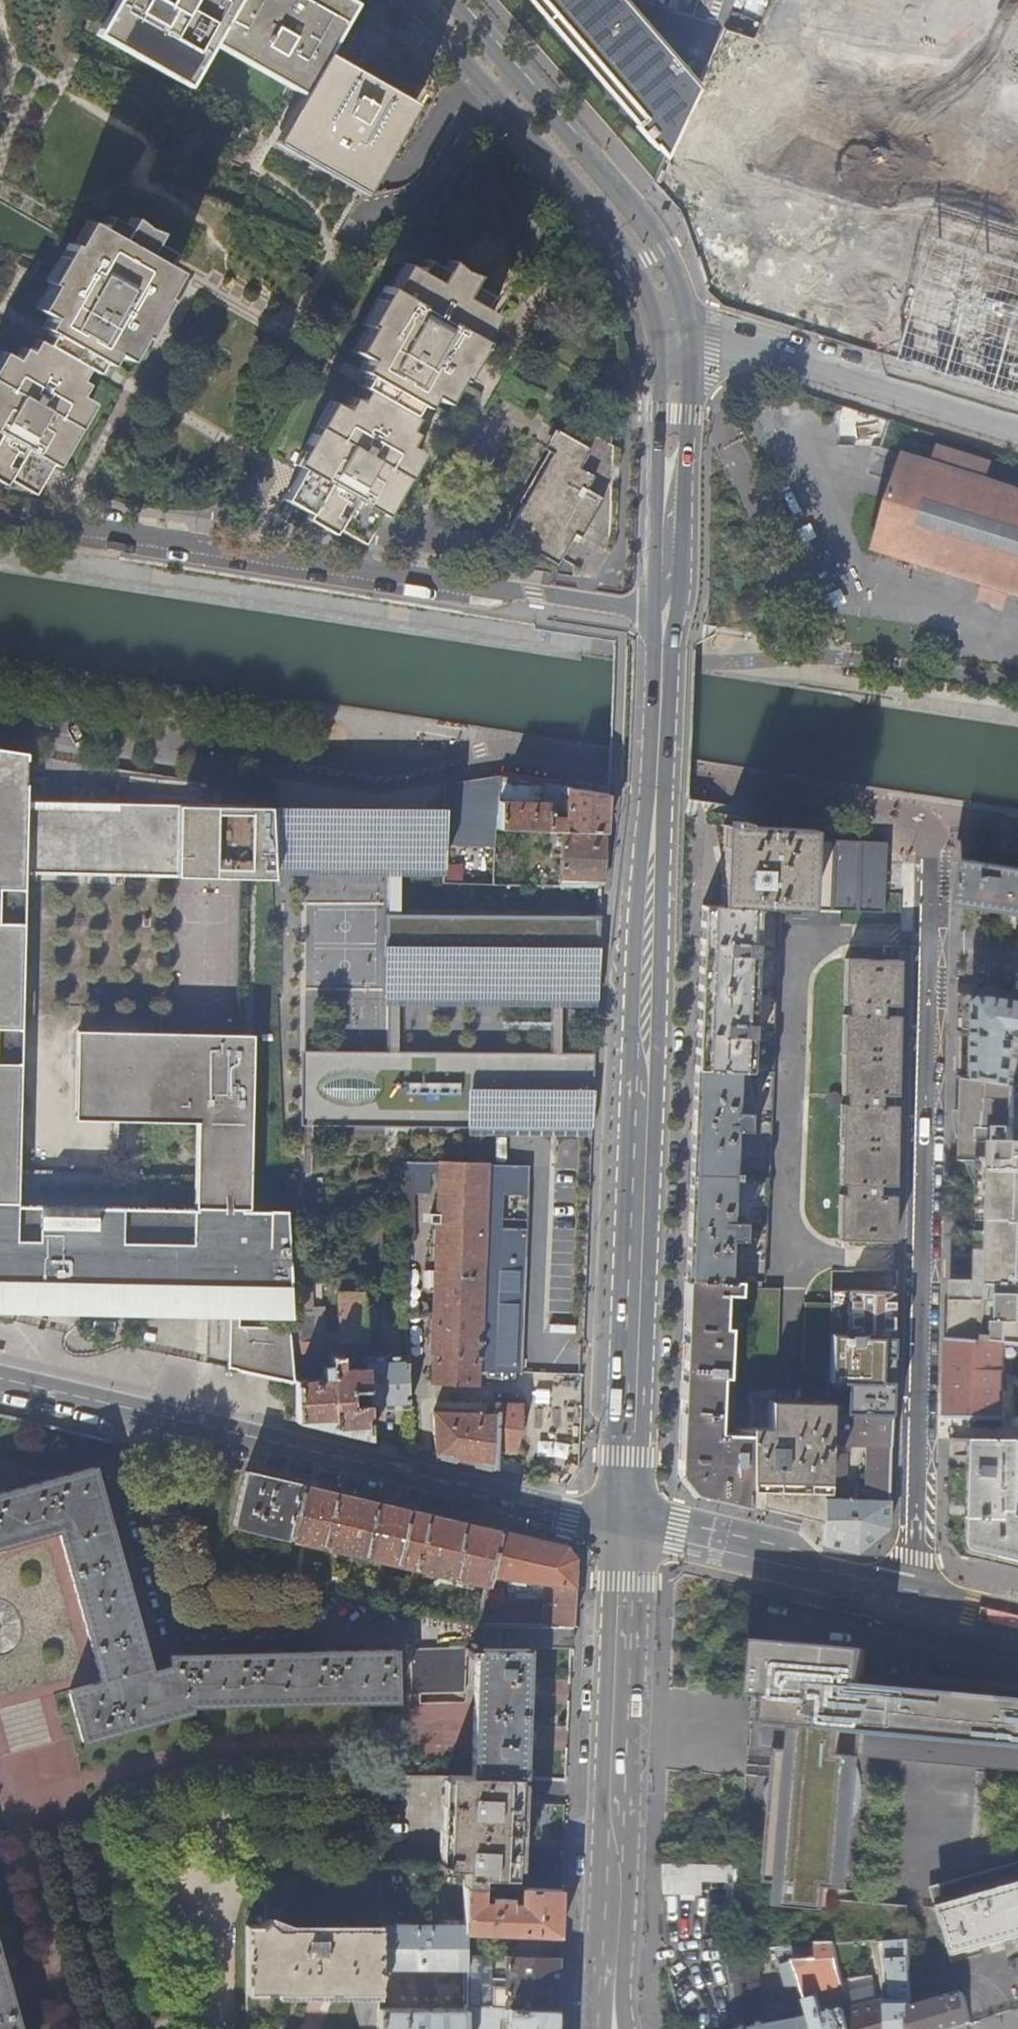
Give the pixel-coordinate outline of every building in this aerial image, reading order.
[(239,0),(121,0),(100,36),(190,87),(214,44),(239,0)] [(304,95),(329,53),(357,3),(351,0),(239,0),(214,44),(304,95)] [(639,125),(638,127),(655,146),(657,145),(667,157),(699,89),(621,0),(530,0),(639,125)] [(996,0),(922,0),(876,148),(1017,193),(1017,7),(996,0)] [(344,61),(329,53),(304,95),(276,144),(367,196),(419,104),(361,71),(362,69),(345,59),(344,61)] [(36,487),(50,465),(56,468),(78,429),(70,425),(85,400),(79,397),(86,385),(79,381),(83,375),(86,369),(93,373),(99,361),(107,366),(114,353),(119,357),(133,332),(137,335),(152,310),(159,314),(167,300),(163,298),(156,293),(171,269),(164,265),(171,254),(152,242),(157,233),(144,228),(131,218),(125,227),(108,216),(100,228),(95,226),(81,250),(74,246),(70,244),(62,259),(69,263),(56,288),(60,290),(45,314),(51,318),(44,329),(51,333),(47,339),(44,345),(37,341),(31,353),(24,349),(17,361),(11,358),(0,377),(0,475),(8,480),(13,473),(36,487)] [(81,250),(95,226),(88,222),(74,246),(81,250)] [(916,229),(877,353),(1017,398),(1017,261),(916,229)] [(69,263),(62,259),(48,284),(52,286),(56,288),(69,263)] [(341,523),(366,538),(380,515),(386,518),(409,480),(401,475),(415,451),(409,447),(416,436),(409,432),(416,421),(410,417),(413,412),(417,405),(424,409),(431,398),(436,401),(450,376),(455,378),(469,354),(477,358),(485,345),(481,342),(473,338),(488,313),(481,309),(488,297),(469,286),(475,277),(460,272),(447,262),(443,270),(429,262),(422,274),(412,268),(398,293),(390,289),(386,286),(378,301),(386,304),(371,329),(375,332),(362,356),(367,359),(360,371),(367,375),(363,382),(360,386),(367,389),(359,402),(352,398),(346,409),(340,405),(326,430),(319,426),(295,465),(302,469),(298,477),(289,493),(314,508),(309,515),(336,530),(341,523)] [(398,293),(412,268),(404,264),(390,289),(398,293)] [(178,273),(171,269),(156,293),(163,298),(178,273)] [(56,288),(52,286),(38,310),(45,314),(60,290),(56,288)] [(386,304),(378,301),(364,325),(368,328),(371,329),(386,304)] [(144,339),(159,314),(152,310),(137,335),(140,337),(144,339)] [(496,317),(488,313),(473,338),(481,342),(496,317)] [(371,329),(368,328),(354,352),(362,356),(375,332),(371,329)] [(133,349),(140,337),(137,335),(133,332),(119,357),(127,360),(133,349)] [(0,360),(0,377),(11,358),(4,354),(0,360)] [(470,369),(477,358),(469,354),(455,378),(459,381),(463,383),(470,369)] [(444,405),(459,381),(455,378),(450,376),(436,401),(444,405)] [(70,425),(78,429),(93,405),(85,400),(70,425)] [(333,401),(319,426),(326,430),(340,405),(333,401)] [(616,547),(621,451),(572,424),(511,531),(574,567),(574,577),(598,580),(616,547)] [(401,475),(409,480),(423,456),(415,451),(401,475)] [(905,455),(875,552),(1017,597),(1017,490),(905,455)] [(8,480),(32,495),(36,487),(13,473),(8,480)] [(8,480),(0,475),(0,483),(4,486),(8,480)] [(285,500),(309,515),(314,508),(289,493),(285,500)] [(334,535),(336,530),(309,515),(307,520),(320,527),(334,535)] [(360,545),(363,545),(366,538),(341,523),(336,530),(360,545)] [(4,897),(25,898),(25,874),(27,804),(27,756),(0,752),(0,931),(3,931),(4,897)] [(498,828),(501,776),(479,780),(476,827),(498,828)] [(606,793),(501,776),(498,828),(561,830),(605,832),(606,793)] [(476,827),(479,780),(445,785),(444,787),(444,811),(444,824),(476,827)] [(25,874),(273,879),(273,874),(270,810),(270,809),(27,804),(25,874)] [(319,810),(270,810),(273,874),(343,874),(344,865),(399,865),(399,874),(443,874),(444,824),(444,811),(416,811),(415,812),(413,812),(410,813),(408,815),(406,816),(404,818),(402,820),(401,823),(400,827),(384,826),(384,825),(383,823),(382,822),(381,821),(380,820),(379,819),(377,819),(375,819),(373,819),(372,819),(371,820),(369,821),(368,823),(367,824),(366,827),(341,826),(340,824),(338,822),(337,819),(335,818),(333,816),(331,814),(328,813),(325,812),(322,811),(319,810)] [(884,914),(886,844),(840,842),(807,841),(807,831),(746,828),(746,824),(731,823),(731,827),(727,827),(724,909),(779,910),(801,911),(839,912),(884,914)] [(605,832),(561,830),(559,886),(603,887),(603,886),(605,832)] [(970,867),(964,909),(1017,918),(1017,875),(970,867)] [(773,1072),(779,910),(724,909),(702,908),(701,924),(696,1070),(773,1072)] [(838,926),(839,912),(801,911),(800,926),(838,926)] [(399,967),(399,916),(384,916),(384,967),(399,967)] [(597,995),(600,917),(399,916),(399,967),(399,994),(597,995)] [(0,1040),(23,1040),(25,931),(3,931),(0,931),(0,1040)] [(896,1077),(899,962),(849,961),(846,1075),(896,1077)] [(959,996),(957,1066),(957,1080),(1016,1089),(1017,1078),(1017,1005),(959,996)] [(78,1033),(76,1122),(201,1124),(199,1219),(253,1220),(256,1038),(78,1033)] [(0,1040),(0,1213),(19,1214),(22,1076),(0,1076),(0,1040)] [(399,1124),(399,1060),(399,1054),(302,1054),(302,1130),(399,1130),(399,1124)] [(592,1124),(594,1060),(399,1060),(399,1124),(592,1124)] [(764,1283),(773,1072),(696,1070),(695,1070),(685,1279),(748,1282),(760,1283),(764,1283)] [(842,1241),(893,1242),(895,1137),(896,1077),(846,1075),(842,1241)] [(957,1080),(956,1135),(956,1146),(963,1147),(982,1147),(981,1167),(979,1284),(953,1284),(951,1342),(980,1345),(1004,1347),(1017,1348),(1017,1089),(1016,1089),(957,1080)] [(982,1147),(963,1147),(962,1166),(981,1167),(982,1147)] [(495,1168),(442,1167),(434,1389),(487,1392),(487,1372),(495,1168)] [(487,1372),(525,1374),(534,1169),(495,1168),(487,1372)] [(402,1179),(401,1246),(422,1246),(422,1179),(402,1179)] [(294,1323),(293,1314),(292,1284),(292,1281),(289,1220),(253,1220),(199,1219),(199,1251),(132,1251),(132,1218),(48,1216),(49,1251),(19,1251),(19,1214),(0,1213),(0,1317),(227,1322),(294,1323)] [(747,1509),(747,1485),(747,1461),(747,1326),(748,1282),(685,1279),(681,1379),(677,1474),(691,1495),(726,1504),(747,1509)] [(827,1417),(827,1407),(774,1405),(779,1290),(760,1289),(760,1283),(748,1282),(747,1326),(747,1461),(747,1485),(756,1486),(764,1486),(764,1512),(824,1527),(825,1501),(825,1487),(826,1465),(826,1445),(826,1417),(827,1417)] [(292,1284),(293,1314),(312,1313),(312,1309),(323,1309),(322,1283),(292,1284)] [(891,1337),(893,1294),(831,1292),(830,1305),(830,1313),(829,1336),(837,1336),(838,1307),(846,1307),(845,1336),(849,1336),(862,1336),(891,1337)] [(340,1342),(366,1341),(363,1293),(338,1294),(340,1332),(340,1342)] [(830,1313),(830,1305),(804,1305),(802,1367),(828,1368),(829,1336),(830,1313)] [(294,1323),(295,1343),(314,1343),(315,1348),(325,1348),(324,1333),(323,1309),(312,1309),(312,1313),(293,1314),(294,1323)] [(227,1368),(296,1383),(296,1381),(295,1354),(295,1343),(294,1323),(227,1322),(227,1368)] [(325,1348),(325,1352),(330,1352),(330,1343),(340,1342),(340,1332),(324,1333),(325,1348)] [(837,1336),(829,1336),(828,1368),(827,1407),(827,1417),(849,1417),(850,1391),(851,1356),(848,1356),(849,1336),(845,1336),(837,1336)] [(890,1418),(891,1337),(862,1336),(861,1384),(852,1384),(851,1396),(860,1396),(860,1417),(890,1418)] [(1003,1423),(1004,1347),(980,1345),(951,1342),(950,1407),(949,1421),(1003,1423)] [(295,1343),(295,1354),(325,1353),(325,1352),(325,1348),(315,1348),(314,1343),(295,1343)] [(298,1423),(370,1441),(369,1410),(367,1368),(343,1369),(342,1356),(330,1358),(331,1368),(323,1369),(323,1380),(296,1381),(296,1383),(298,1423)] [(369,1410),(408,1409),(406,1356),(366,1358),(367,1368),(369,1410)] [(496,1470),(496,1461),(497,1450),(516,1454),(518,1443),(520,1434),(522,1406),(496,1406),(496,1416),(433,1413),(436,1456),(496,1470)] [(888,1530),(890,1418),(860,1417),(849,1417),(827,1417),(826,1417),(826,1445),(867,1446),(866,1496),(859,1496),(859,1502),(825,1501),(824,1527),(824,1547),(855,1554),(888,1530)] [(974,1444),(973,1547),(974,1552),(976,1555),(979,1557),(1017,1566),(1017,1445),(974,1444)] [(496,1470),(520,1476),(522,1467),(496,1461),(496,1470)] [(826,1465),(825,1487),(842,1488),(842,1466),(826,1465)] [(58,1531),(101,1683),(70,1692),(71,1694),(69,1695),(83,1742),(190,1712),(190,1707),(382,1703),(396,1702),(395,1652),(169,1656),(170,1665),(150,1671),(94,1469),(0,1495),(0,1547),(58,1531)] [(288,1539),(300,1485),(246,1473),(234,1526),(288,1539)] [(485,1585),(497,1531),(300,1485),(288,1539),(485,1585)] [(575,1559),(565,1547),(497,1531),(485,1585),(477,1624),(572,1625),(575,1559)] [(571,1649),(572,1625),(477,1624),(477,1648),(526,1649),(571,1649)] [(752,1699),(769,1701),(767,1726),(780,1727),(776,1778),(768,1785),(764,1795),(766,1805),(773,1814),(761,1951),(792,1949),(819,1945),(835,1945),(875,1944),(906,1944),(907,1910),(848,1903),(828,1900),(829,1890),(849,1892),(854,1823),(862,1810),(865,1797),(864,1781),(859,1767),(860,1756),(862,1735),(1017,1750),(1017,1687),(913,1678),(912,1684),(862,1678),(864,1650),(758,1642),(753,1695),(752,1699)] [(522,1779),(526,1649),(477,1648),(477,1649),(410,1651),(411,1695),(464,1694),(466,1657),(475,1657),(472,1775),(472,1777),(519,1778),(522,1779)] [(472,1777),(472,1775),(449,1775),(446,1864),(440,1864),(439,1870),(465,1871),(465,1887),(482,1888),(482,1878),(514,1879),(518,1804),(519,1778),(472,1777)] [(663,1864),(661,1864),(662,1895),(734,1898),(737,1867),(663,1864)] [(928,1894),(935,1915),(940,1913),(954,1953),(1001,1938),(1003,1942),(1017,1937),(1017,1864),(928,1894)] [(560,1935),(561,1891),(522,1889),(521,1906),(512,1905),(512,1899),(490,1898),(490,1904),(481,1904),(482,1888),(465,1887),(465,1926),(465,1932),(560,1935)] [(380,1930),(278,1928),(268,1918),(262,1926),(247,1926),(247,1994),(354,1995),(363,2028),(380,2028),(380,2011),(380,1971),(380,1930)] [(465,1948),(465,1932),(465,1926),(380,1925),(380,1930),(380,1971),(465,1971),(465,1962),(465,1948)] [(906,1944),(875,1944),(885,2001),(887,2001),(889,2028),(911,2028),(910,2013),(906,1944)] [(819,1945),(792,1949),(793,1963),(795,1963),(819,1960),(819,1945)] [(816,2028),(849,2028),(847,2021),(844,2011),(824,2015),(814,1982),(841,1977),(835,1945),(819,1945),(819,1960),(795,1963),(802,1986),(812,2018),(816,2028)] [(490,1963),(490,1956),(490,1948),(465,1948),(465,1962),(490,1963)] [(756,1951),(729,1953),(735,2017),(740,2017),(740,2007),(762,2006),(756,1951)] [(12,1998),(7,1979),(0,1956),(0,2028),(21,2028),(12,1998)] [(557,2011),(559,1958),(490,1956),(490,1963),(465,1962),(465,1971),(465,2007),(557,2011)] [(788,1990),(802,1986),(795,1963),(793,1963),(781,1967),(788,1990)] [(824,2015),(844,2011),(845,2011),(843,1993),(841,1981),(841,1977),(814,1982),(824,2015)] [(849,2028),(889,2028),(887,2001),(885,2001),(878,2003),(877,1988),(843,1993),(845,2011),(844,2011),(847,2021),(849,2028)] [(911,2028),(954,2028),(969,2025),(963,1998),(930,2007),(910,2013),(911,2028)] [(557,2011),(465,2007),(465,2011),(465,2028),(556,2028),(557,2011)] [(465,2011),(380,2011),(380,2028),(465,2028),(465,2011)] [(812,2018),(755,2028),(816,2028),(812,2018)]
